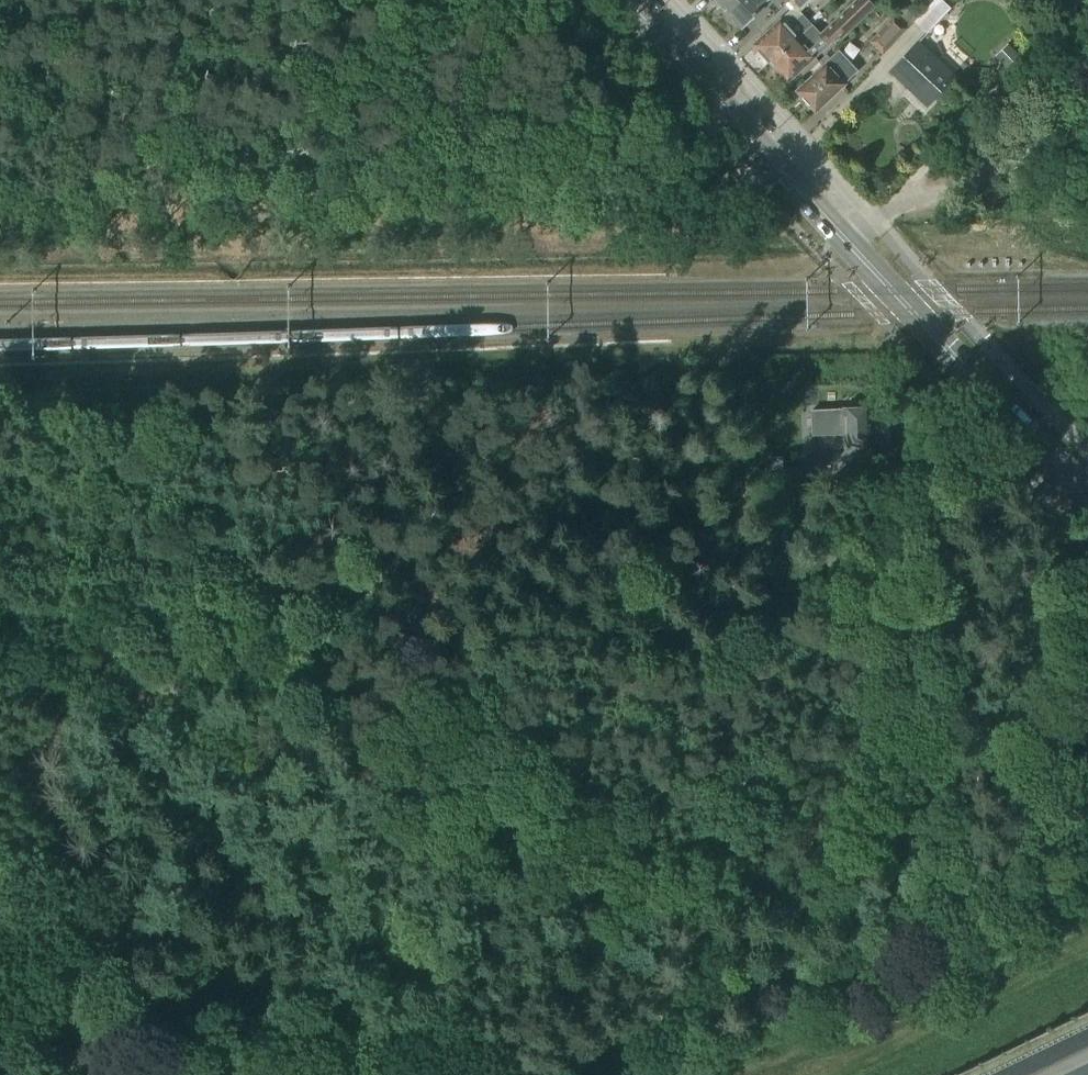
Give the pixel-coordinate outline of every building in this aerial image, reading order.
[(742,0),(715,0),(728,13),(742,0)] [(770,0),(742,0),(728,13),(742,29),(767,5),(765,4),(770,0)] [(753,45),(770,64),(798,39),(810,29),(812,26),(800,13),(814,0),(792,0),(790,2),(794,7),(753,45)] [(770,64),(788,83),(816,57),(830,44),(829,43),(838,35),(842,39),(875,9),(867,0),(858,0),(820,35),(812,26),(810,29),(798,39),(770,64)] [(951,9),(941,0),(936,0),(914,23),(926,35),(951,9)] [(883,56),(909,29),(894,15),(869,42),(883,56)] [(928,106),(955,78),(919,43),(892,72),(928,106)] [(1008,70),(1021,59),(1008,45),(995,56),(1008,70)] [(816,111),(846,85),(859,73),(841,53),(798,91),(816,111)] [(814,436),(844,434),(845,447),(872,446),(882,445),(882,446),(899,445),(898,410),(880,410),(880,411),(871,411),(870,408),(813,410),(814,436)] [(783,470),(766,471),(767,487),(783,486),(783,470)]
